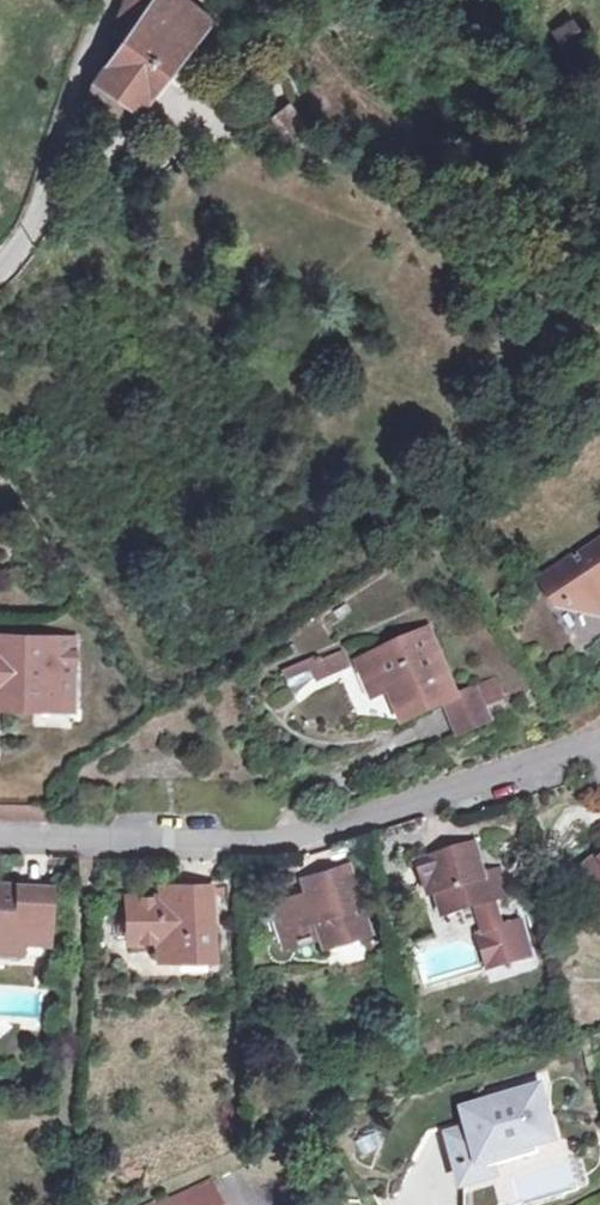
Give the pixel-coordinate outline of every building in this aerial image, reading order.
[(185,69),(201,47),(192,42),(208,19),(188,0),(123,0),(114,26),(125,34),(100,64),(86,106),(118,132),(142,110),(163,79),(174,64),(185,69)] [(575,36),(558,47),(570,64),(586,53),(575,36)] [(173,86),(185,69),(174,64),(163,79),(173,86)] [(256,112),(278,141),(301,124),(280,95),(256,112)] [(547,587),(566,615),(599,624),(599,550),(547,587)] [(434,709),(454,700),(439,671),(449,665),(434,630),(366,662),(381,693),(399,685),(408,704),(428,695),(434,709)] [(19,646),(20,633),(7,632),(6,645),(19,646)] [(20,633),(19,646),(6,645),(0,645),(0,687),(4,687),(15,687),(14,703),(77,708),(82,635),(20,633)] [(345,649),(313,665),(318,677),(351,661),(345,649)] [(15,687),(4,687),(3,702),(14,703),(15,687)] [(483,687),(454,700),(469,734),(498,721),(483,687)] [(511,899),(504,875),(489,879),(480,849),(425,865),(435,897),(441,895),(448,918),(511,899)] [(599,853),(582,871),(599,892),(599,855),(599,853)] [(374,933),(352,867),(319,879),(323,894),(277,910),(289,949),(323,937),(328,948),(374,933)] [(26,929),(52,930),(55,890),(0,886),(0,944),(24,947),(26,929)] [(213,928),(218,928),(218,890),(183,889),(183,899),(143,901),(144,944),(165,943),(166,955),(214,955),(213,928)] [(529,925),(486,938),(491,953),(505,949),(511,968),(539,960),(529,925)] [(448,1137),(463,1184),(493,1175),(491,1168),(538,1153),(535,1143),(552,1137),(536,1088),(477,1108),(483,1126),(471,1130),(448,1137)] [(477,1108),(465,1112),(471,1130),(483,1126),(477,1108)] [(177,1204),(229,1204),(220,1185),(177,1204)]
